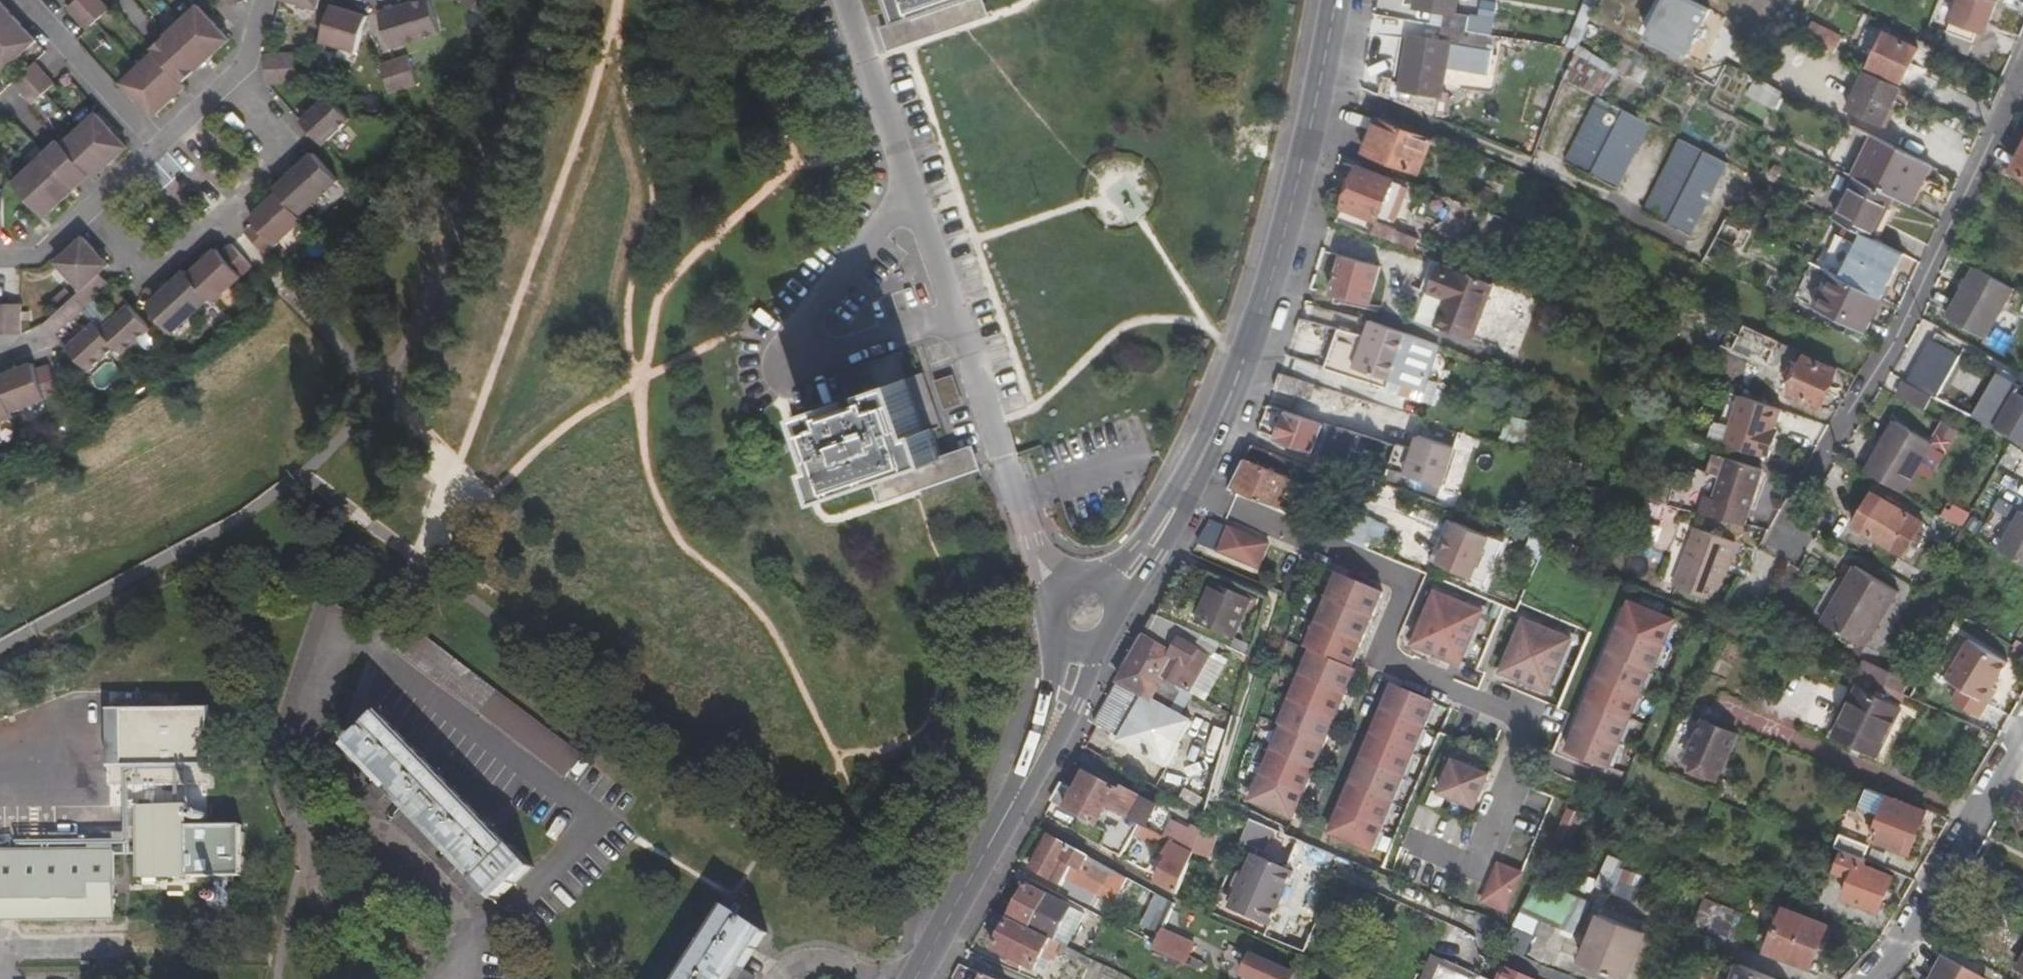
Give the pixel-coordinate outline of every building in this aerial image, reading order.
[(19,17),(3,0),(0,0),(0,35),(19,17)] [(70,6),(79,17),(98,0),(76,0),(70,6)] [(79,17),(88,27),(112,6),(106,0),(98,0),(79,17)] [(339,0),(334,0),(325,36),(359,46),(369,9),(339,0)] [(394,43),(443,27),(434,0),(407,0),(383,8),(394,43)] [(488,10),(492,0),(468,0),(488,10)] [(882,7),(881,0),(863,0),(865,11),(882,7)] [(908,19),(950,6),(953,14),(985,2),(984,0),(902,0),(908,19)] [(1444,25),(1468,29),(1471,16),(1457,13),(1460,0),(1417,0),(1416,6),(1447,12),(1444,25)] [(1999,3),(1990,0),(1964,0),(1951,33),(1977,43),(1981,33),(1987,36),(1999,3)] [(201,1),(184,17),(216,51),(233,35),(201,1)] [(950,6),(908,19),(887,26),(893,45),(989,14),(985,2),(953,14),(950,6)] [(0,35),(0,66),(3,69),(37,39),(19,17),(0,35)] [(216,51),(184,17),(161,40),(156,45),(157,47),(172,62),(177,57),(184,50),(199,67),(216,51)] [(1815,23),(1805,42),(1832,55),(1838,42),(1827,37),(1830,30),(1815,23)] [(1493,69),(1500,35),(1468,29),(1444,25),(1442,38),(1411,32),(1403,81),(1393,79),(1393,76),(1385,74),(1381,96),(1439,118),(1449,62),(1493,69)] [(1887,34),(1871,66),(1904,81),(1920,49),(1887,34)] [(172,62),(157,47),(140,63),(173,97),(190,81),(188,78),(192,74),(199,67),(184,50),(177,57),(172,62)] [(307,48),(269,50),(271,78),(308,75),(307,48)] [(421,78),(411,49),(384,58),(392,86),(421,78)] [(38,59),(16,80),(25,91),(49,69),(38,59)] [(173,97),(140,63),(125,79),(157,113),(173,97)] [(49,69),(25,91),(37,102),(60,81),(49,69)] [(1782,72),(1773,89),(1786,95),(1795,78),(1782,72)] [(1882,128),(1901,89),(1869,73),(1850,112),(1882,128)] [(1934,89),(1927,101),(1940,107),(1946,95),(1934,89)] [(354,115),(330,91),(303,116),(326,141),(354,115)] [(1618,190),(1652,126),(1600,99),(1567,162),(1618,190)] [(100,112),(83,127),(115,160),(131,145),(100,112)] [(1417,177),(1432,140),(1377,118),(1362,156),(1417,177)] [(0,119),(0,136),(9,128),(0,119)] [(115,160),(83,127),(66,142),(95,173),(98,176),(115,160)] [(95,173),(66,142),(63,138),(50,151),(81,185),(95,173)] [(1882,191),(1894,197),(1912,206),(1933,166),(1875,138),(1861,165),(1889,178),(1882,191)] [(1691,237),(1729,165),(1683,142),(1646,214),(1691,237)] [(279,184),(283,188),(306,212),(344,176),(317,149),(279,184)] [(81,185),(50,151),(33,166),(65,200),(81,185)] [(2014,173),(2022,178),(2022,157),(2014,173)] [(65,200),(33,166),(16,182),(48,216),(65,200)] [(1359,168),(1340,221),(1378,235),(1383,223),(1380,222),(1387,208),(1395,211),(1405,188),(1395,184),(1396,182),(1359,168)] [(1839,221),(1865,235),(1872,239),(1894,197),(1882,191),(1860,180),(1839,221)] [(306,212),(283,188),(255,214),(260,220),(250,229),(272,251),(310,217),(306,212)] [(8,226),(7,193),(0,193),(0,226),(8,226)] [(61,260),(86,288),(105,272),(114,262),(88,235),(61,260)] [(1905,256),(1872,239),(1865,235),(1842,281),(1882,302),(1905,256)] [(222,244),(193,270),(216,296),(220,300),(258,263),(237,241),(227,250),(222,244)] [(1382,268),(1345,255),(1332,293),(1368,306),(1382,268)] [(1472,342),(1494,286),(1440,265),(1429,294),(1419,318),(1436,325),(1436,327),(1472,342)] [(216,296),(193,270),(191,268),(153,301),(179,330),(216,296)] [(1986,340),(2014,291),(1975,269),(1947,319),(1986,340)] [(105,272),(86,288),(78,296),(88,308),(116,283),(105,272)] [(1882,302),(1842,281),(1827,273),(1821,283),(1829,287),(1877,312),(1882,302)] [(1860,345),(1877,312),(1829,287),(1811,320),(1860,345)] [(88,308),(78,296),(51,321),(62,332),(88,308)] [(13,332),(12,302),(0,302),(0,331),(13,332)] [(12,302),(13,332),(27,331),(26,302),(12,302)] [(135,302),(107,327),(123,343),(129,351),(157,325),(135,302)] [(123,343),(107,327),(100,320),(73,346),(95,368),(123,343)] [(1414,337),(1371,322),(1365,338),(1338,329),(1324,369),(1380,387),(1383,380),(1422,393),(1439,345),(1414,337)] [(1727,348),(1768,367),(1779,344),(1737,325),(1727,348)] [(1930,398),(1935,400),(1961,358),(1932,343),(1906,385),(1930,398)] [(883,486),(886,485),(904,478),(903,471),(946,457),(938,429),(947,426),(929,368),(906,376),(900,357),(906,354),(904,348),(865,361),(873,387),(806,409),(798,411),(814,467),(826,464),(836,492),(880,478),(883,486)] [(1806,360),(1790,398),(1820,412),(1838,373),(1806,360)] [(4,374),(5,381),(18,411),(66,391),(54,362),(41,367),(39,361),(4,374)] [(1339,409),(1344,393),(1281,372),(1275,387),(1339,409)] [(951,375),(935,379),(943,407),(959,402),(951,375)] [(2015,396),(2017,397),(2020,390),(1996,378),(1971,420),(1995,433),(2015,396)] [(5,381),(0,383),(0,422),(19,414),(18,411),(5,381)] [(1897,398),(1922,412),(1930,398),(1906,385),(1904,384),(1897,398)] [(1732,408),(1720,443),(1727,445),(1744,398),(1728,393),(1724,404),(1732,408)] [(1995,433),(2022,447),(2022,400),(2017,397),(2015,396),(1995,433)] [(1744,398),(1727,445),(1772,461),(1785,412),(1744,398)] [(1362,434),(1324,422),(1268,405),(1260,425),(1279,431),(1277,437),(1314,450),(1314,451),(1343,460),(1349,442),(1359,446),(1362,434)] [(1416,433),(1421,418),(1410,415),(1405,429),(1411,431),(1410,434),(1415,435),(1416,433)] [(1894,422),(1865,471),(1902,493),(1931,444),(1894,422)] [(1402,447),(1395,469),(1446,485),(1458,446),(1421,435),(1416,452),(1402,447)] [(1252,444),(1231,489),(1272,506),(1293,462),(1252,444)] [(903,471),(904,478),(886,485),(883,486),(887,497),(983,467),(977,447),(946,457),(903,471)] [(1731,460),(1715,501),(1707,499),(1701,515),(1741,525),(1746,512),(1749,513),(1765,472),(1731,460)] [(1873,495),(1854,529),(1905,560),(1925,526),(1873,495)] [(1660,504),(1658,517),(1676,520),(1679,507),(1660,504)] [(1998,551),(2022,566),(2022,514),(2021,513),(1998,551)] [(1382,548),(1387,521),(1350,514),(1345,541),(1382,548)] [(1441,561),(1474,575),(1493,536),(1460,520),(1441,561)] [(1227,526),(1216,555),(1260,570),(1270,541),(1227,526)] [(1735,545),(1695,531),(1675,587),(1714,602),(1735,545)] [(1821,626),(1863,650),(1895,593),(1854,569),(1821,626)] [(1383,594),(1341,576),(1309,649),(1314,652),(1285,722),(1286,723),(1255,799),(1296,817),(1358,669),(1353,667),(1383,594)] [(1247,595),(1245,599),(1217,586),(1200,622),(1239,640),(1256,599),(1247,595)] [(1480,609),(1435,590),(1414,643),(1460,661),(1480,609)] [(1898,595),(1895,593),(1863,650),(1865,652),(1898,595)] [(1669,611),(1623,595),(1567,748),(1606,763),(1644,661),(1650,663),(1669,611)] [(1522,612),(1501,666),(1547,685),(1569,631),(1522,612)] [(1214,640),(1188,628),(1159,616),(1148,635),(1175,650),(1172,653),(1179,658),(1169,676),(1188,688),(1191,690),(1211,657),(1206,654),(1214,640)] [(1172,653),(1175,650),(1148,635),(1121,681),(1146,697),(1121,737),(1113,733),(1109,741),(1125,751),(1129,746),(1142,754),(1130,774),(1154,788),(1192,723),(1174,713),(1188,688),(1169,676),(1179,658),(1172,653)] [(2011,666),(1973,643),(1949,682),(1991,707),(2000,693),(1996,691),(2011,666)] [(1224,664),(1211,657),(1191,690),(1205,699),(1224,664)] [(1880,671),(1875,682),(1903,695),(1909,684),(1880,671)] [(564,777),(581,756),(481,677),(465,698),(564,777)] [(1907,713),(1913,700),(1903,695),(1875,682),(1870,680),(1864,694),(1907,713)] [(1146,697),(1121,681),(1096,724),(1113,733),(1121,737),(1146,697)] [(1435,700),(1394,683),(1330,834),(1374,851),(1435,700)] [(1887,761),(1907,713),(1864,694),(1843,742),(1887,761)] [(210,784),(210,708),(110,709),(110,785),(210,784)] [(360,741),(389,773),(400,786),(457,847),(468,859),(504,899),(540,864),(396,708),(360,741)] [(1704,723),(1689,761),(1722,775),(1737,735),(1704,723)] [(1454,751),(1441,784),(1475,799),(1488,764),(1454,751)] [(1086,772),(1076,790),(1140,823),(1145,826),(1157,804),(1123,786),(1121,790),(1086,772)] [(400,786),(389,773),(380,782),(391,794),(400,786)] [(1105,846),(1123,856),(1137,829),(1140,823),(1076,790),(1065,810),(1112,834),(1105,846)] [(1911,856),(1928,814),(1872,791),(1864,808),(1885,817),(1875,842),(1911,856)] [(138,805),(138,877),(210,877),(210,825),(189,825),(189,804),(138,805)] [(1566,808),(1562,822),(1581,827),(1584,812),(1566,808)] [(206,811),(196,811),(194,814),(194,817),(196,819),(205,819),(208,817),(208,814),(206,811)] [(4,813),(4,828),(46,827),(46,812),(4,813)] [(1175,822),(1166,837),(1168,838),(1173,841),(1193,852),(1201,830),(1192,825),(1189,829),(1175,822)] [(1168,838),(1166,837),(1145,826),(1140,823),(1137,829),(1143,832),(1141,836),(1162,849),(1168,838)] [(1848,851),(1861,856),(1867,858),(1872,847),(1842,835),(1836,846),(1848,851)] [(1071,865),(1107,883),(1115,870),(1068,844),(1066,847),(1048,836),(1037,855),(1032,863),(1030,867),(1051,879),(1056,870),(1065,875),(1071,865)] [(1170,858),(1157,882),(1177,893),(1193,852),(1173,841),(1165,856),(1170,858)] [(113,851),(102,846),(90,850),(0,851),(0,915),(13,915),(13,916),(70,917),(70,912),(84,912),(88,917),(113,917),(113,851)] [(459,869),(468,859),(457,847),(447,857),(459,869)] [(1858,864),(1861,856),(1848,851),(1836,878),(1849,885),(1843,897),(1878,912),(1893,880),(1858,864)] [(1032,853),(1028,861),(1032,863),(1037,855),(1032,853)] [(1637,900),(1646,871),(1605,858),(1596,887),(1637,900)] [(1230,917),(1269,934),(1293,880),(1254,863),(1246,880),(1240,883),(1236,892),(1238,899),(1230,917)] [(1497,863),(1480,904),(1506,916),(1524,874),(1497,863)] [(1536,881),(1524,905),(1561,923),(1572,899),(1536,881)] [(1027,884),(1010,917),(1050,937),(1055,939),(1072,906),(1027,884)] [(1155,894),(1142,922),(1160,931),(1173,902),(1155,894)] [(1733,938),(1741,910),(1703,900),(1695,928),(1733,938)] [(745,969),(769,933),(728,906),(680,978),(739,978),(745,969)] [(1504,947),(1525,956),(1541,919),(1520,910),(1504,947)] [(1825,929),(1784,911),(1766,952),(1815,974),(1826,949),(1818,946),(1825,929)] [(1620,978),(1640,930),(1596,912),(1576,959),(1620,978)] [(1031,973),(1050,937),(1010,917),(994,947),(1012,957),(1009,962),(1031,973)] [(1163,930),(1157,945),(1156,949),(1186,963),(1194,945),(1163,930)] [(1087,963),(1090,957),(1072,948),(1067,957),(1081,965),(1083,961),(1087,963)] [(1244,977),(1249,978),(1294,978),(1296,974),(1254,955),(1244,977)] [(1930,978),(1976,978),(1941,960),(1930,978)] [(961,964),(954,978),(955,978),(995,978),(961,964)] [(1734,964),(1727,978),(1770,978),(1734,964)] [(1503,978),(1533,978),(1508,968),(1503,978)] [(745,969),(739,978),(753,978),(755,976),(745,969)]
